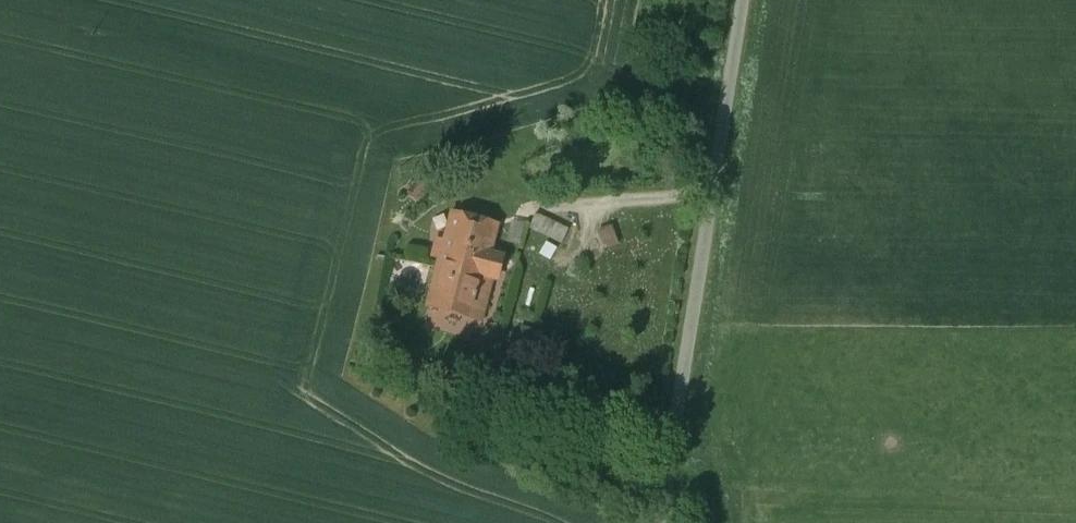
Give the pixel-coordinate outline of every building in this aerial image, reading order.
[(496,228),(453,217),(446,246),(437,244),(434,255),(442,257),(430,306),(481,319),(494,269),(486,267),(496,228)] [(606,226),(612,245),(629,240),(623,221),(606,226)]
